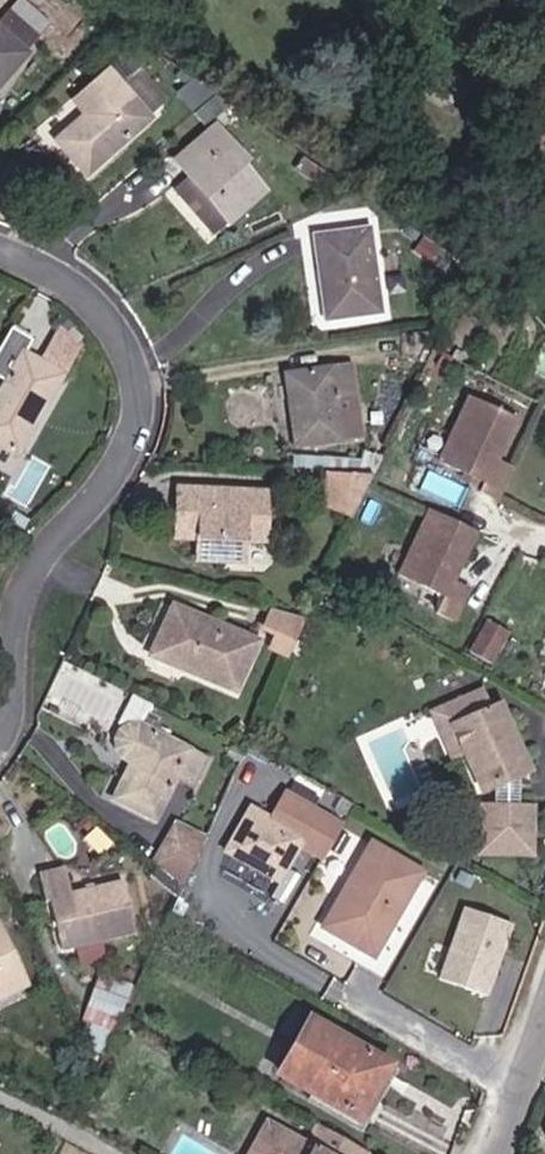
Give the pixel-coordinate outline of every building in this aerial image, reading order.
[(39,49),(10,23),(0,33),(0,91),(39,49)] [(88,183),(153,127),(151,124),(162,115),(136,86),(125,95),(112,80),(77,110),(89,123),(59,150),(88,183)] [(267,199),(243,173),(250,168),(222,138),(182,172),(189,180),(179,190),(222,237),(267,199)] [(315,186),(323,174),(303,162),(295,173),(315,186)] [(330,329),(384,321),(371,235),(315,244),(330,329)] [(13,331),(0,353),(0,377),(11,384),(0,403),(0,452),(20,463),(67,381),(44,368),(26,358),(34,344),(13,331)] [(87,348),(63,334),(44,368),(67,381),(87,348)] [(348,373),(290,382),(301,454),(343,449),(359,446),(354,405),(348,373)] [(468,409),(437,473),(484,496),(479,505),(495,512),(510,481),(495,474),(515,432),(468,409)] [(376,483),(383,467),(366,460),(361,469),(360,482),(376,483)] [(331,469),(330,481),(360,482),(361,469),(331,469)] [(327,507),(364,509),(376,483),(360,482),(330,481),(327,507)] [(254,550),(274,551),(275,502),(185,499),(183,547),(207,548),(206,569),(230,571),(231,549),(254,550)] [(326,517),(360,518),(364,509),(327,507),(326,517)] [(433,520),(401,584),(446,606),(438,622),(455,630),(471,600),(453,591),(478,542),(433,520)] [(230,571),(253,572),(254,550),(231,549),(230,571)] [(242,703),(264,657),(181,617),(163,656),(197,672),(193,680),(242,703)] [(493,660),(510,629),(489,618),(472,649),(493,660)] [(277,661),(291,668),(306,637),(278,624),(271,641),(284,647),(277,661)] [(193,680),(197,672),(163,656),(159,664),(193,680)] [(139,773),(123,807),(161,826),(182,787),(198,795),(212,765),(150,735),(146,734),(155,714),(138,706),(123,735),(132,740),(129,743),(127,749),(126,757),(127,761),(132,768),(139,773)] [(483,868),(535,868),(536,820),(519,820),(519,783),(526,779),(495,716),(486,721),(479,706),(449,721),(488,799),(493,796),(492,820),(483,820),(483,868)] [(476,805),(488,799),(449,721),(437,727),(476,805)] [(319,871),(339,838),(283,806),(264,838),(319,871)] [(88,840),(94,834),(86,827),(80,834),(88,840)] [(206,848),(210,842),(182,829),(179,835),(206,848)] [(188,889),(206,848),(179,835),(163,870),(188,889)] [(320,940),(373,971),(423,887),(369,856),(320,940)] [(188,889),(163,870),(157,878),(183,899),(188,889)] [(63,953),(140,936),(130,888),(80,900),(77,885),(49,891),(63,953)] [(465,903),(438,975),(491,995),(519,923),(465,903)] [(28,995),(0,936),(0,1008),(28,995)] [(117,1035),(137,991),(110,979),(90,1022),(117,1035)] [(117,1035),(90,1022),(85,1032),(95,1049),(108,1055),(117,1035)] [(381,1110),(398,1079),(310,1028),(280,1082),(358,1127),(370,1104),(381,1110)] [(358,1127),(368,1133),(381,1110),(370,1104),(358,1127)] [(317,1132),(306,1153),(268,1133),(256,1153),(355,1153),(317,1132)]
